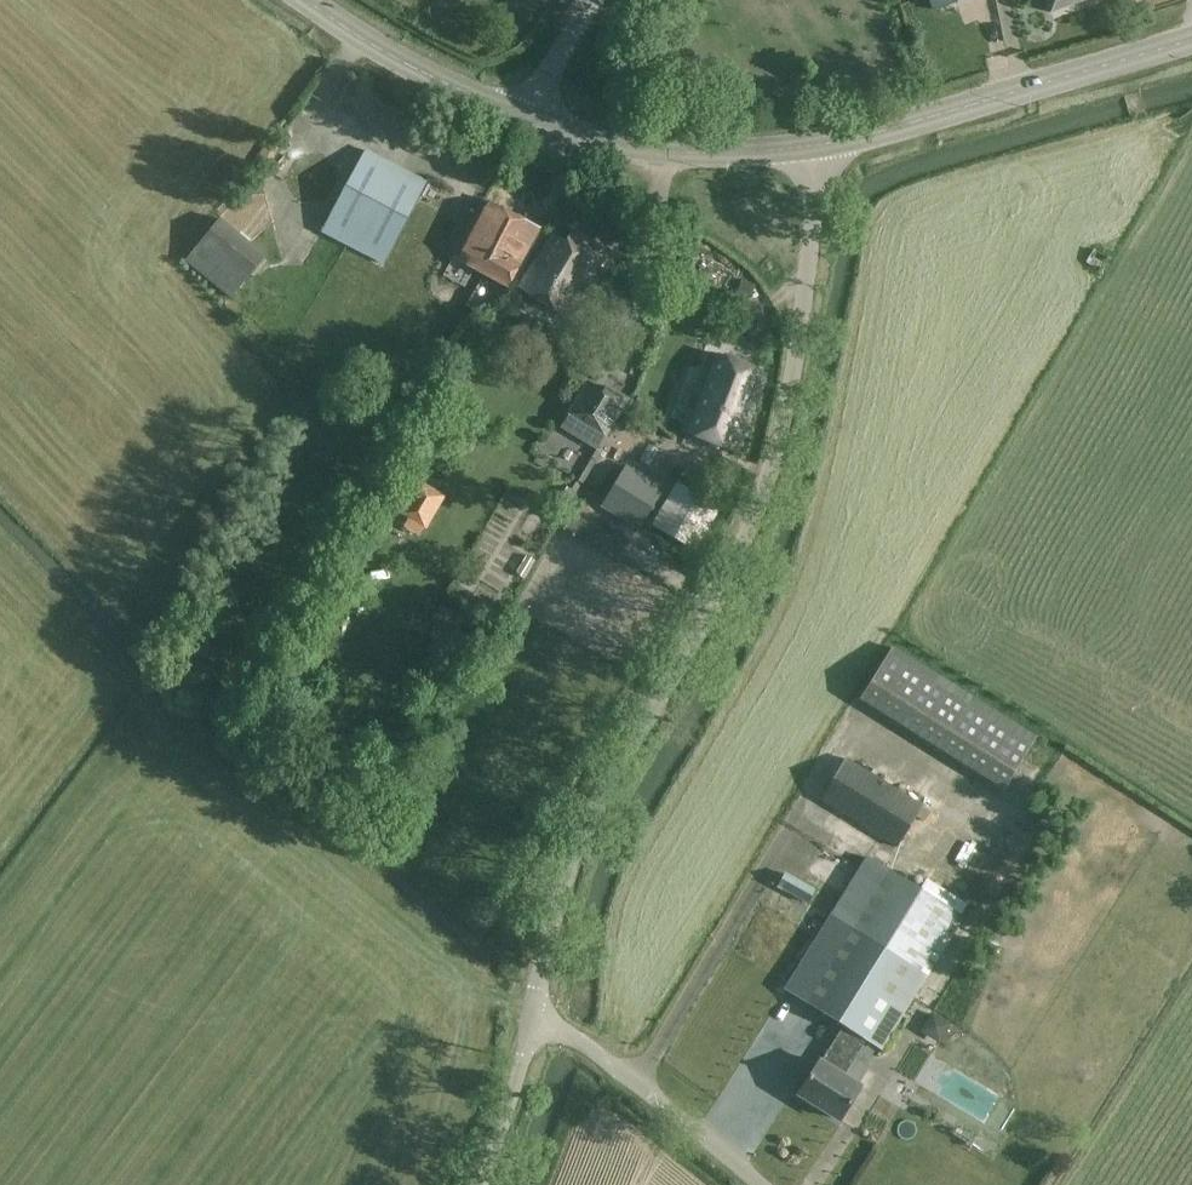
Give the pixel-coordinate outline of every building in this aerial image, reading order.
[(933,10),(961,0),(929,0),(933,10)] [(1049,13),(1084,0),(1044,0),(1049,13)] [(421,180),(365,151),(322,236),(379,265),(421,180)] [(539,228),(483,199),(453,255),(510,285),(539,228)] [(266,256),(220,218),(184,261),(231,299),(266,256)] [(604,250),(572,230),(564,241),(552,234),(535,263),(534,262),(518,290),(565,319),(589,282),(585,279),(604,250)] [(741,279),(736,292),(749,297),(754,284),(741,279)] [(617,297),(601,323),(624,337),(640,311),(617,297)] [(682,424),(678,431),(735,456),(767,375),(711,353),(703,371),(709,374),(687,426),(682,424)] [(577,401),(568,415),(605,437),(613,424),(629,398),(608,385),(604,393),(588,383),(577,401)] [(432,415),(413,445),(432,457),(437,449),(432,446),(437,438),(442,440),(450,427),(432,415)] [(662,489),(631,470),(607,509),(638,529),(662,489)] [(414,480),(388,519),(418,537),(423,528),(425,529),(444,497),(414,480)] [(1035,736),(892,647),(859,700),(1002,789),(1035,736)] [(921,806),(844,759),(820,800),(897,846),(921,806)] [(865,858),(830,916),(850,927),(803,1001),(843,1026),(820,1063),(818,1062),(797,1095),(838,1120),(859,1087),(842,1077),(865,1040),(880,1049),(961,918),(865,858)] [(816,890),(785,873),(777,887),(808,904),(816,890)] [(784,990),(803,1001),(850,927),(830,916),(784,990)] [(932,1014),(926,1030),(943,1038),(950,1021),(932,1014)]
